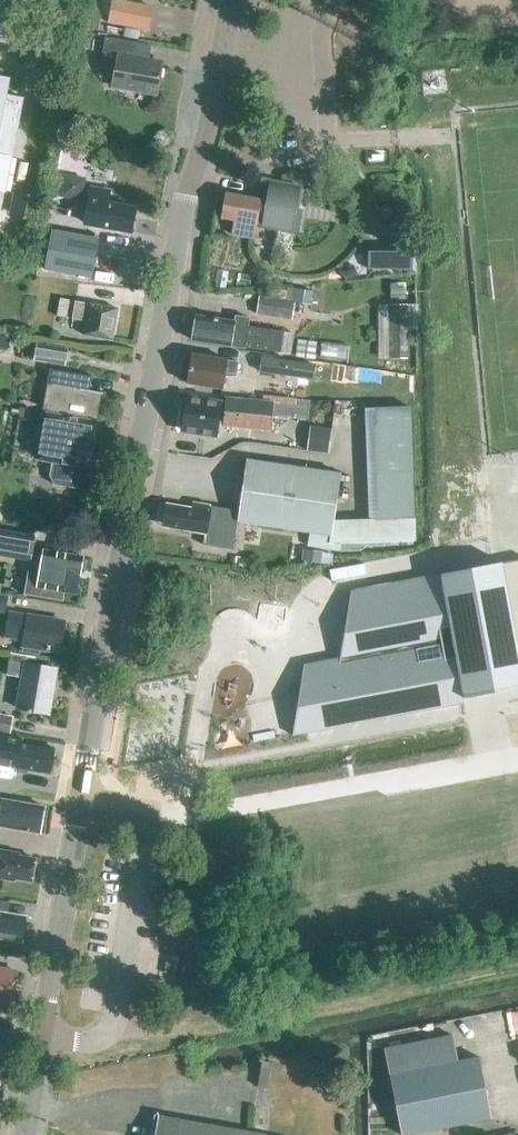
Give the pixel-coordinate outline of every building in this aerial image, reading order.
[(118,0),(113,0),(109,22),(151,30),(155,7),(118,0)] [(156,94),(162,63),(135,58),(137,43),(104,37),(102,53),(117,56),(112,86),(156,94)] [(6,192),(23,98),(6,95),(9,78),(0,76),(0,191),(6,192)] [(85,178),(63,175),(60,196),(82,199),(85,178)] [(291,231),(297,192),(298,187),(263,180),(259,200),(225,194),(221,218),(233,220),(231,234),(253,238),(257,214),(262,215),(260,225),(291,231)] [(331,196),(349,195),(349,184),(330,184),(331,196)] [(131,232),(135,208),(107,203),(109,191),(89,188),(83,223),(98,225),(98,226),(131,232)] [(19,193),(15,216),(33,219),(37,196),(19,193)] [(413,270),(413,223),(392,223),(391,250),(368,250),(368,269),(413,270)] [(45,270),(92,279),(99,238),(52,229),(45,270)] [(389,297),(405,297),(405,284),(389,284),(389,297)] [(292,320),(295,301),(259,295),(256,314),(292,320)] [(67,318),(70,300),(60,298),(57,316),(67,318)] [(112,340),(117,309),(75,301),(72,319),(85,321),(82,335),(112,340)] [(388,359),(408,359),(407,305),(388,305),(388,359)] [(261,357),(278,360),(280,352),(290,354),(293,335),(251,329),(251,330),(247,329),(248,318),(235,316),(234,321),(196,315),(192,340),(244,348),(245,341),(250,342),(249,346),(263,349),(261,357)] [(65,365),(68,348),(36,343),(33,360),(65,365)] [(236,374),(238,362),(226,360),(191,354),(187,383),(222,389),(224,372),(236,374)] [(288,361),(278,360),(261,357),(259,371),(285,375),(288,361)] [(75,489),(78,466),(89,468),(102,393),(61,386),(63,373),(50,370),(44,406),(47,406),(37,459),(51,461),(48,476),(53,486),(75,489)] [(295,404),(272,402),(226,397),(225,403),(221,403),(221,401),(203,398),(203,401),(185,398),(180,429),(203,433),(203,435),(213,437),(214,434),(216,435),(218,421),(223,422),(222,426),(270,430),(271,417),(308,420),(309,401),(295,399),(295,404)] [(416,542),(415,519),(411,407),(366,410),(371,521),(331,523),(339,473),(247,460),(237,521),(310,532),(308,547),(341,551),(360,551),(360,543),(416,542)] [(238,511),(209,506),(209,505),(192,503),(191,508),(166,504),(163,522),(170,523),(169,528),(204,533),(202,545),(232,549),(238,511)] [(29,561),(33,537),(0,531),(0,555),(29,561)] [(43,550),(37,586),(50,589),(76,594),(79,575),(84,571),(86,561),(82,557),(82,556),(56,552),(43,550)] [(301,561),(321,564),(323,552),(303,550),(301,561)] [(292,739),(465,705),(463,696),(513,686),(513,689),(517,688),(517,561),(351,592),(336,661),(301,668),(292,739)] [(331,581),(366,575),(364,564),(329,570),(331,581)] [(59,651),(64,622),(9,612),(5,636),(24,639),(22,651),(34,654),(36,647),(59,651)] [(48,714),(56,669),(33,665),(34,657),(11,653),(7,675),(22,678),(17,708),(48,714)] [(12,717),(0,715),(0,731),(9,733),(12,717)] [(5,748),(7,740),(0,739),(0,765),(18,768),(18,772),(28,773),(28,770),(49,774),(54,748),(19,742),(17,750),(5,748)] [(44,806),(0,799),(0,826),(39,833),(44,806)] [(19,853),(0,850),(0,878),(14,881),(15,877),(31,880),(35,859),(19,856),(19,853)] [(7,913),(8,902),(0,901),(0,938),(21,942),(25,916),(7,913)] [(166,962),(164,972),(172,974),(174,963),(166,962)] [(0,969),(0,1003),(10,1005),(16,971),(0,969)] [(391,1030),(393,1041),(453,1031),(451,1021),(391,1030)] [(478,1057),(458,1061),(452,1033),(384,1048),(390,1075),(402,1134),(413,1134),(490,1119),(478,1057)] [(160,1116),(160,1115),(158,1115),(155,1134),(265,1134),(263,1134),(160,1116)]
